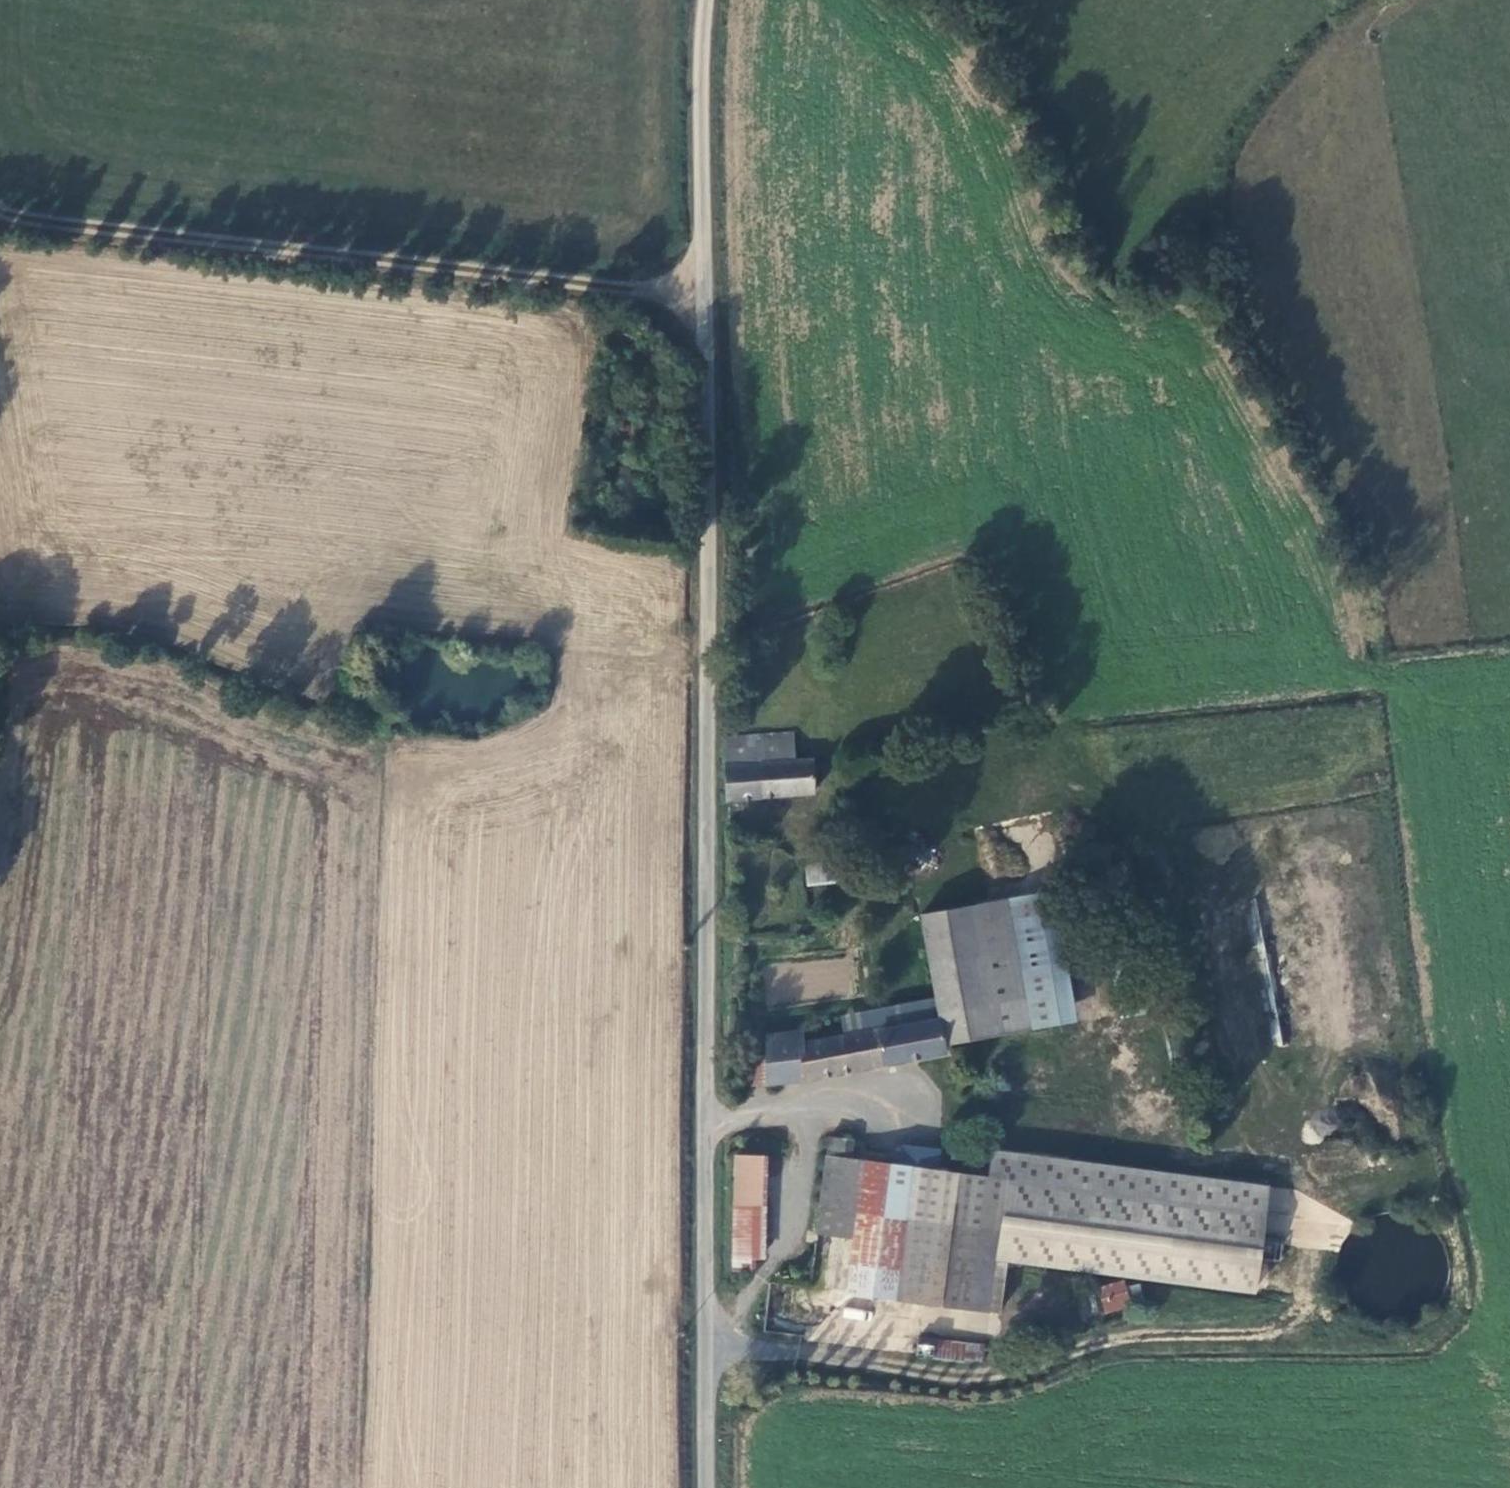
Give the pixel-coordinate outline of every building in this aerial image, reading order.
[(729,734),(727,798),(812,793),(810,757),(795,758),(794,732),(729,734)] [(833,860),(803,865),(806,886),(836,882),(833,860)] [(1059,898),(1008,905),(1027,1033),(1077,1025),(1059,898)] [(937,1021),(944,1051),(1027,1033),(1008,905),(921,917),(937,1021)] [(804,1042),(801,1029),(768,1034),(771,1055),(776,1085),(944,1051),(937,1021),(804,1042)] [(754,1058),(758,1086),(776,1085),(771,1055),(754,1058)] [(809,1286),(845,1291),(867,1161),(851,1159),(854,1142),(831,1138),(809,1286)] [(939,1167),(940,1149),(898,1145),(896,1163),(939,1167)] [(735,1150),(731,1253),(753,1255),(762,1256),(767,1152),(735,1150)] [(914,1168),(867,1161),(845,1291),(893,1298),(914,1168)] [(914,1168),(893,1298),(976,1309),(981,1265),(927,1244),(964,1175),(914,1168)] [(927,1244),(981,1265),(993,1179),(964,1175),(927,1244)] [(752,1266),(753,1255),(731,1253),(732,1264),(752,1266)] [(1143,1301),(1131,1257),(1120,1261),(1125,1280),(1098,1286),(1103,1310),(1143,1301)] [(865,1322),(872,1302),(849,1294),(842,1315),(865,1322)] [(931,1359),(961,1361),(963,1341),(933,1337),(931,1359)]
